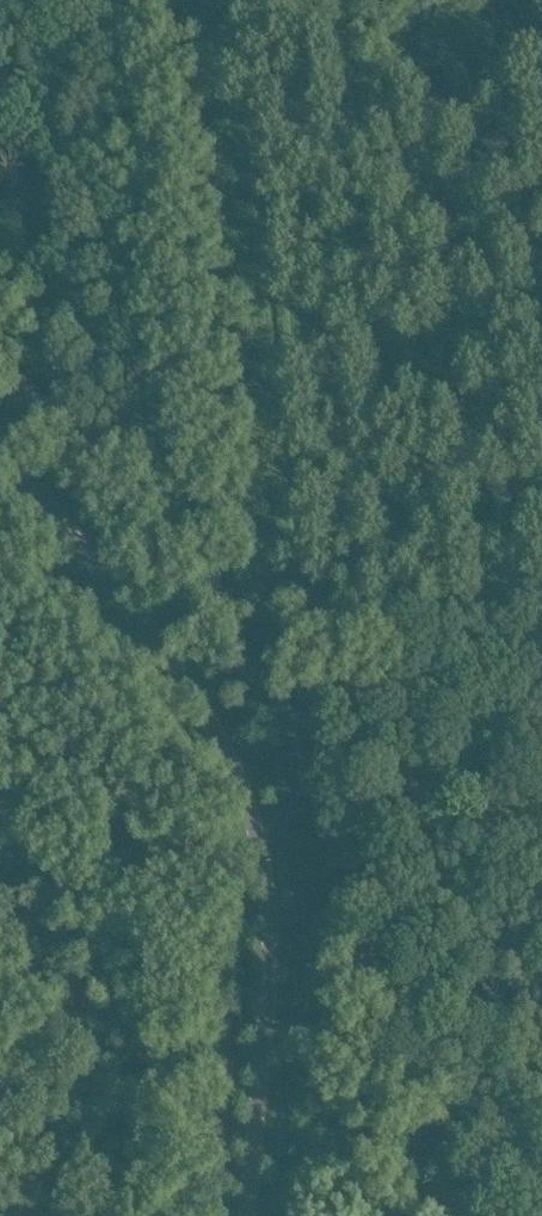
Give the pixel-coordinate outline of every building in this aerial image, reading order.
[(190,84),(177,86),(179,102),(192,101),(190,84)]
